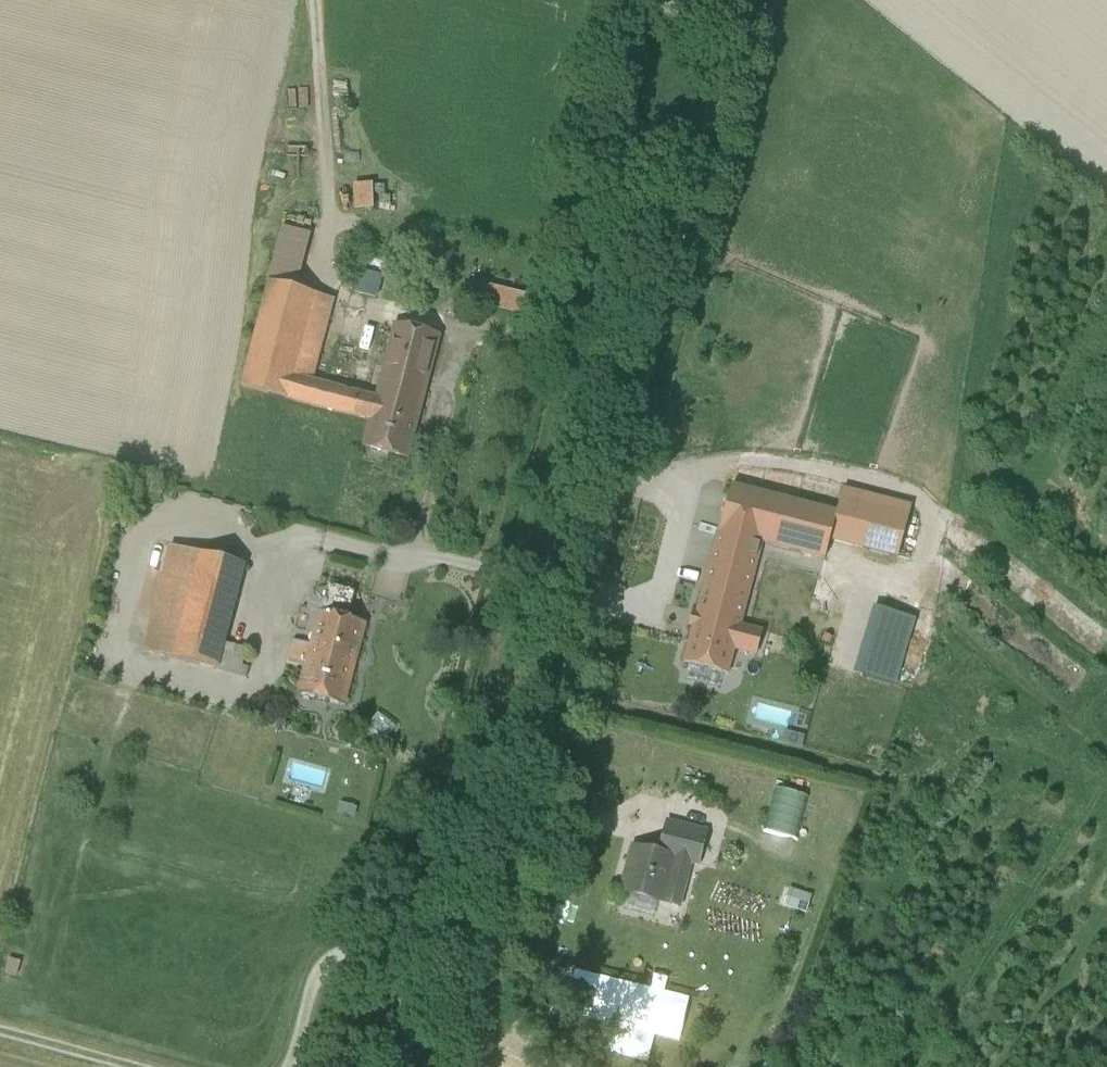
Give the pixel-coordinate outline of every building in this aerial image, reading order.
[(370,185),(354,185),(355,210),(371,210),(370,185)] [(282,229),(268,282),(296,289),(310,236),(282,229)] [(380,277),(359,272),(354,293),(375,298),(380,277)] [(240,388),(304,405),(311,381),(333,299),(296,289),(268,282),(240,388)] [(473,302),(524,315),(528,298),(477,286),(473,302)] [(438,337),(395,326),(376,398),(373,411),(415,422),(438,337)] [(376,398),(311,381),(304,405),(369,422),(373,411),(376,398)] [(415,422),(373,411),(369,422),(363,447),(406,459),(415,422)] [(835,513),(732,486),(723,519),(719,532),(760,543),(824,560),(829,540),(836,514),(835,513)] [(909,508),(841,489),(835,513),(836,514),(829,540),(896,558),(909,508)] [(719,532),(718,532),(714,546),(704,584),(721,589),(712,622),(737,629),(738,627),(742,628),(743,624),(739,623),(760,543),(719,532)] [(245,566),(172,546),(143,651),(215,671),(216,671),(223,646),(245,566)] [(721,589),(704,584),(684,663),(725,674),(732,649),(737,629),(712,622),(721,589)] [(322,614),(346,620),(353,594),(329,588),(322,614)] [(914,619),(873,607),(853,675),(894,687),(914,619)] [(346,620),(322,614),(314,644),(310,656),(352,668),(364,625),(346,620)] [(742,628),(738,627),(737,629),(732,649),(754,654),(759,632),(742,628)] [(309,645),(295,641),(289,662),(307,666),(310,657),(310,656),(314,644),(310,643),(309,645)] [(245,652),(223,646),(216,671),(238,677),(245,652)] [(352,668),(310,656),(310,657),(301,693),(343,704),(352,668)] [(394,728),(377,716),(366,730),(383,742),(394,728)] [(780,743),(801,749),(804,738),(783,732),(780,743)] [(806,798),(775,791),(765,829),(796,837),(806,798)] [(705,834),(666,825),(658,855),(673,859),(673,860),(690,864),(698,866),(705,834)] [(658,855),(633,849),(621,893),(661,903),(673,860),(673,859),(658,855)] [(678,908),(690,864),(673,860),(661,903),(678,908)]
